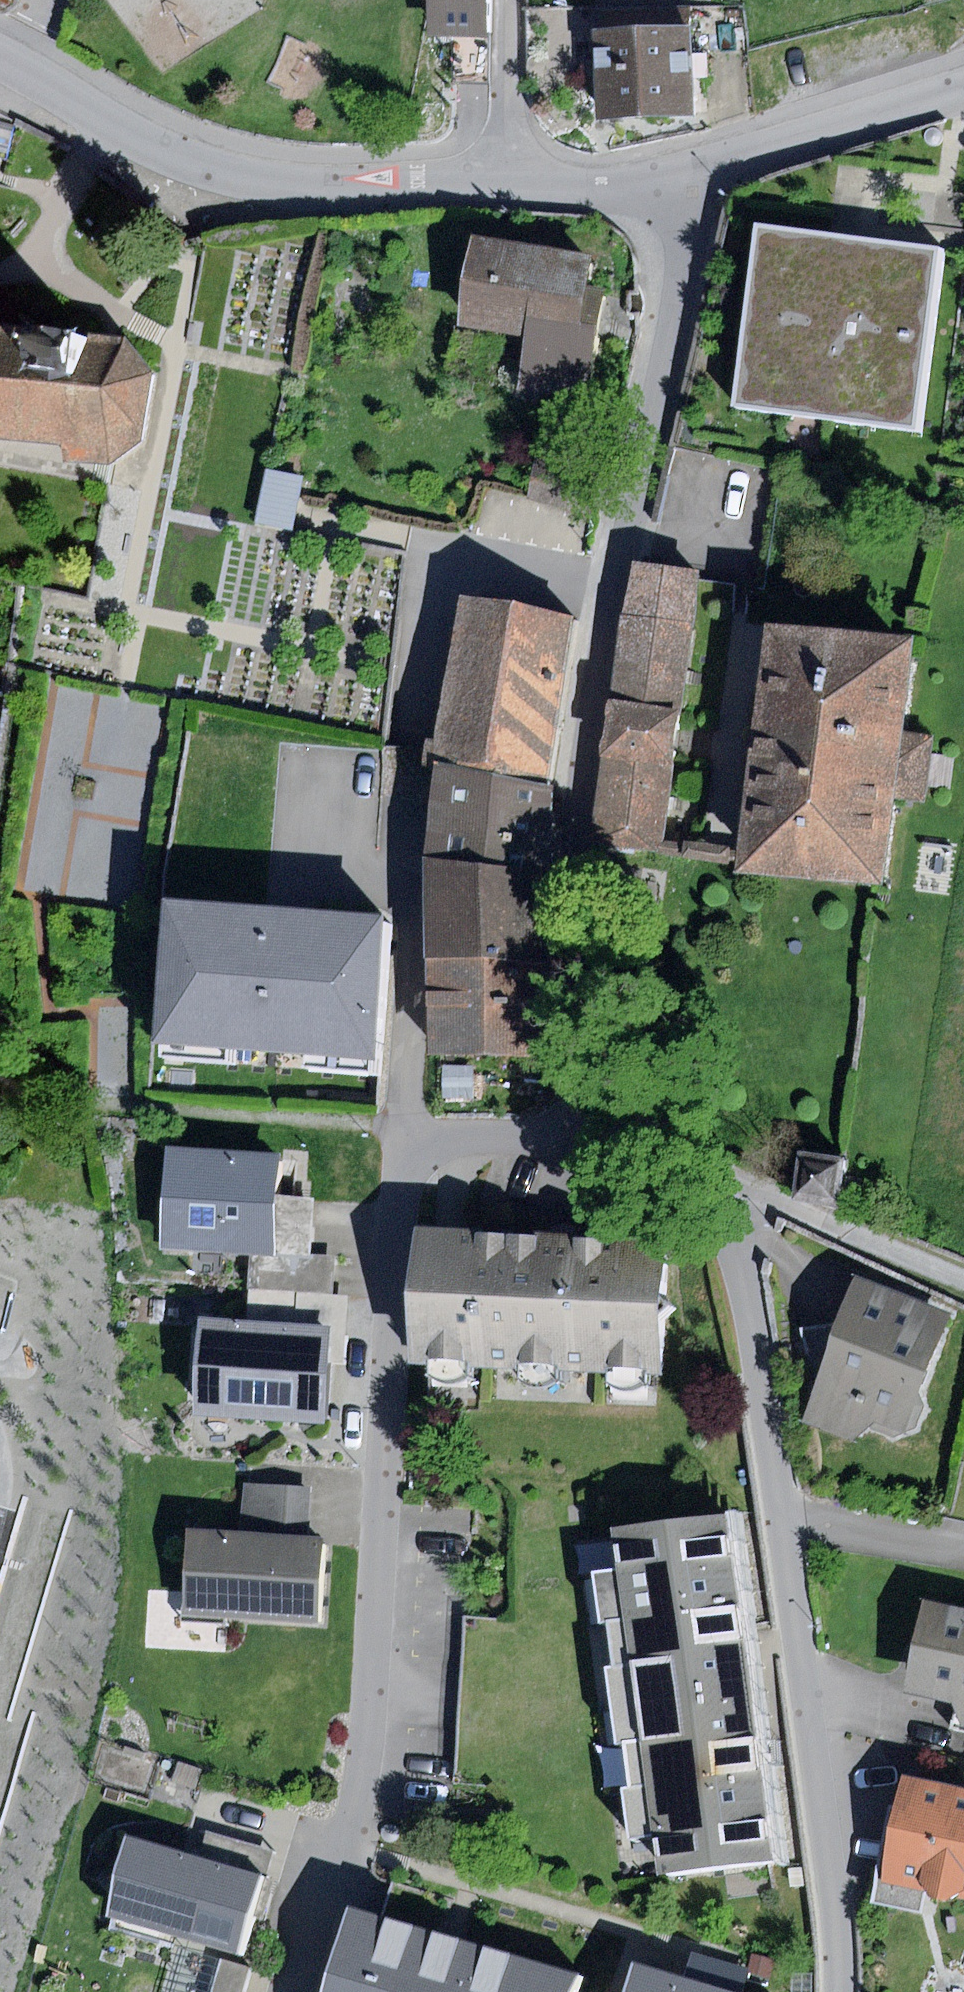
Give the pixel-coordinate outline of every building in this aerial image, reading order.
[(429,35),(454,36),(490,37),(492,0),(431,0),(429,35)] [(599,29),(690,25),(690,5),(599,4),(599,29)] [(599,29),(594,29),(598,119),(695,116),(694,79),(709,78),(708,53),(691,54),(690,25),(599,29)] [(490,83),(490,37),(454,36),(453,83),(490,83)] [(855,238),(759,226),(735,406),(919,430),(942,249),(855,238)] [(474,239),(467,289),(463,322),(526,330),(518,390),(587,399),(600,306),(582,303),(588,254),(474,239)] [(0,323),(0,435),(66,442),(64,459),(109,464),(143,439),(155,368),(123,337),(81,332),(76,373),(22,367),(26,326),(0,323)] [(81,332),(26,326),(22,367),(76,373),(81,332)] [(604,455),(541,443),(533,488),(595,500),(604,455)] [(303,476),(269,469),(258,523),(292,530),(303,476)] [(702,573),(636,563),(613,700),(597,841),(660,852),(682,710),(702,573)] [(577,614),(466,597),(438,738),(430,735),(425,756),(439,761),(554,787),(577,614)] [(913,638),(769,623),(754,752),(741,870),(886,886),(896,801),(928,804),(936,735),(902,732),(913,638)] [(554,787),(439,761),(427,857),(552,874),(554,787)] [(552,874),(427,857),(429,959),(551,962),(552,874)] [(390,916),(168,899),(157,1042),(378,1060),(390,916)] [(551,962),(429,959),(429,1056),(553,1056),(551,962)] [(280,1155),(170,1148),(163,1248),(254,1253),(313,1258),(316,1197),(278,1195),(280,1155)] [(845,1163),(799,1152),(789,1195),(835,1206),(845,1163)] [(665,1236),(420,1229),(417,1362),(662,1368),(665,1236)] [(254,1253),(251,1287),(332,1293),(334,1260),(313,1258),(254,1253)] [(950,1317),(858,1282),(843,1322),(805,1421),(856,1440),(869,1428),(894,1438),(915,1427),(925,1407),(921,1395),(950,1317)] [(251,1287),(248,1322),(333,1327),(347,1327),(350,1293),(332,1293),(251,1287)] [(248,1322),(203,1319),(197,1413),(327,1422),(333,1327),(248,1322)] [(801,1328),(812,1397),(843,1322),(801,1328)] [(244,1482),(241,1532),(310,1537),(313,1487),(254,1483),(244,1482)] [(733,1508),(612,1526),(618,1568),(596,1571),(604,1622),(609,1621),(616,1667),(610,1668),(621,1741),(627,1740),(634,1789),(626,1790),(634,1846),(652,1844),(658,1882),(785,1863),(733,1508)] [(241,1532),(191,1529),(185,1618),(321,1626),(327,1538),(310,1537),(241,1532)] [(906,1691),(954,1703),(960,1729),(963,1729),(963,1608),(925,1601),(906,1691)] [(906,1780),(886,1882),(927,1890),(932,1898),(947,1901),(957,1894),(963,1896),(963,1792),(906,1780)] [(270,1877),(141,1842),(119,1922),(248,1957),(270,1877)] [(366,1915),(342,1991),(579,1991),(586,1977),(455,1940),(366,1915)] [(214,1991),(244,1991),(250,1970),(222,1962),(214,1991)] [(718,1987),(639,1965),(631,1991),(716,1991),(718,1987)] [(790,1970),(790,1991),(814,1991),(813,1970),(790,1970)]
